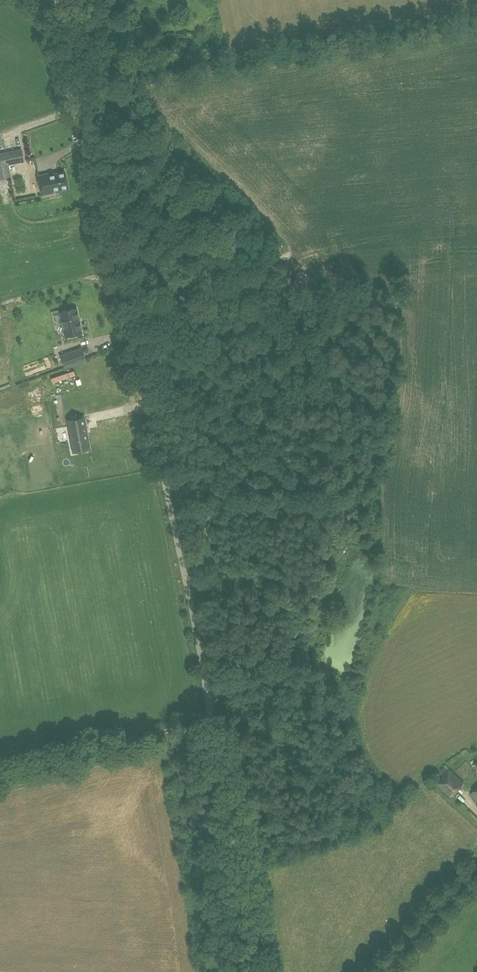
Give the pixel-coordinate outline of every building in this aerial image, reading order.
[(10,176),(8,164),(24,161),(21,149),(0,153),(0,178),(10,176)] [(52,192),(68,188),(65,172),(50,175),(50,174),(38,176),(42,195),(53,193),(52,192)] [(76,308),(60,312),(66,336),(81,333),(76,308)] [(81,349),(61,356),(65,367),(85,360),(81,349)] [(84,417),(69,420),(74,449),(89,446),(84,417)] [(451,796),(463,784),(450,770),(437,783),(451,796)]
